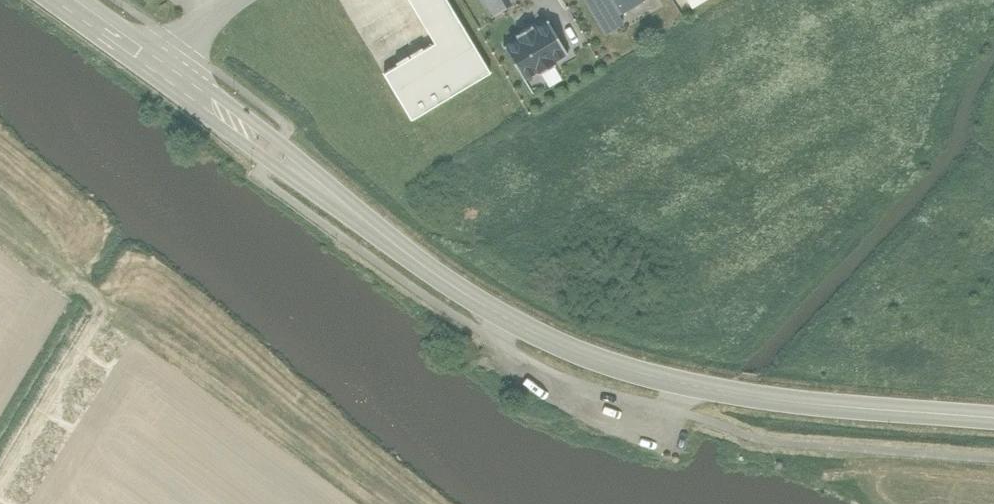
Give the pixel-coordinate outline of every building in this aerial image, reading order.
[(436,0),(393,0),(414,35),(363,66),(392,113),(474,64),(436,0)] [(582,20),(600,9),(616,0),(571,0),(582,20)] [(600,9),(582,20),(588,30),(606,19),(600,9)] [(527,11),(482,35),(503,73),(548,49),(527,11)]
